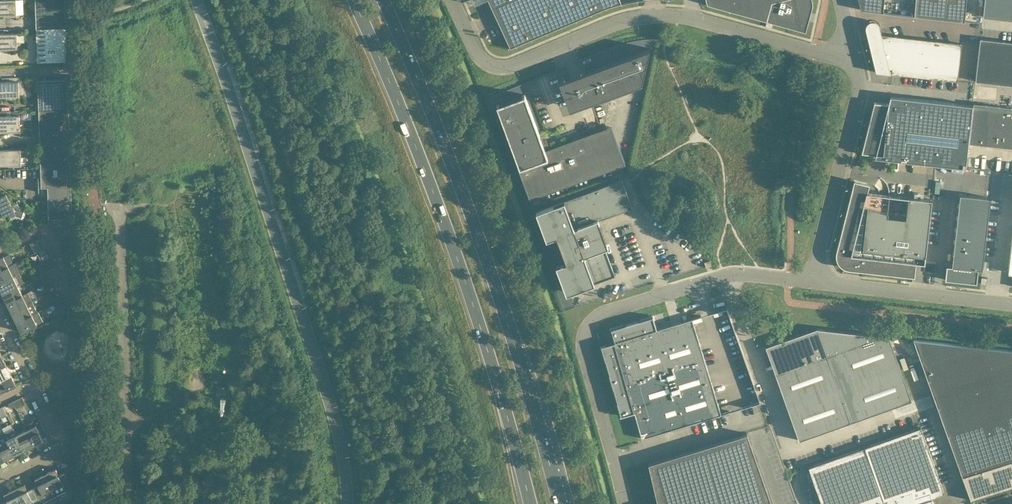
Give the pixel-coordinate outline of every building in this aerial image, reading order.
[(10,16),(17,16),(16,0),(0,0),(0,14),(10,14),(10,16)] [(36,28),(66,27),(66,0),(36,0),(36,28)] [(601,10),(622,3),(620,0),(491,0),(492,3),(490,4),(511,48),(601,10)] [(809,0),(706,0),(707,4),(750,16),(751,13),(803,27),(809,6),(809,5),(810,4),(810,3),(809,2),(809,0)] [(861,9),(965,21),(966,0),(915,0),(914,15),(885,11),(887,0),(858,0),(861,9)] [(1011,19),(1011,0),(984,0),(983,16),(1011,19)] [(866,27),(866,28),(867,35),(876,71),(958,80),(962,43),(882,34),(880,26),(879,27),(879,24),(878,24),(878,23),(877,23),(877,22),(876,22),(875,22),(874,21),(873,21),(872,21),(871,21),(871,22),(870,22),(869,22),(868,23),(867,24),(867,25),(866,25),(866,26),(866,27)] [(66,27),(36,28),(37,62),(67,61),(66,27)] [(11,50),(18,50),(17,32),(0,33),(0,49),(11,48),(11,50)] [(980,38),(975,80),(1011,85),(1011,41),(980,38)] [(594,100),(642,83),(650,48),(559,81),(570,109),(590,102),(594,100)] [(38,80),(39,110),(69,109),(68,79),(38,80)] [(12,98),(19,98),(19,80),(0,81),(0,97),(12,96),(12,98)] [(544,150),(545,149),(544,147),(549,145),(547,140),(545,136),(541,138),(525,94),(523,95),(499,104),(499,103),(497,104),(500,112),(497,113),(499,120),(502,119),(517,160),(515,160),(530,199),(626,163),(611,125),(579,137),(584,151),(549,164),(544,150)] [(874,102),(861,152),(876,154),(875,157),(965,167),(972,105),(890,96),(888,103),(874,102)] [(1011,147),(1011,107),(973,103),(969,143),(1011,147)] [(39,110),(40,144),(70,143),(69,109),(39,110)] [(13,132),(20,132),(20,114),(0,115),(0,131),(6,130),(12,130),(13,130),(13,132)] [(570,140),(545,149),(544,150),(549,164),(584,151),(579,137),(570,140)] [(42,187),(48,187),(71,186),(70,143),(40,144),(41,187),(42,187)] [(14,166),(21,166),(21,148),(0,149),(0,165),(14,164),(14,166)] [(570,292),(615,275),(605,248),(608,247),(598,220),(632,208),(622,179),(539,209),(539,210),(536,211),(546,239),(550,238),(559,264),(556,265),(566,293),(570,292)] [(856,266),(861,269),(914,275),(915,262),(925,263),(932,199),(867,192),(869,184),(855,181),(837,251),(837,252),(837,253),(837,255),(837,256),(837,257),(837,258),(838,259),(838,261),(839,262),(839,263),(840,264),(841,264),(842,265),(843,266),(844,267),(845,267),(849,265),(856,266)] [(71,186),(48,187),(49,218),(72,218),(71,186)] [(8,214),(10,219),(15,217),(23,220),(27,208),(20,205),(17,200),(11,203),(6,193),(0,196),(0,218),(8,214)] [(982,269),(990,197),(960,194),(952,266),(946,265),(945,279),(977,283),(978,269),(982,269)] [(35,252),(37,251),(47,246),(42,236),(30,242),(35,252)] [(47,246),(37,251),(42,261),(48,258),(52,256),(47,246)] [(0,257),(0,269),(8,265),(18,261),(18,260),(13,250),(3,255),(0,257)] [(48,258),(42,261),(46,271),(55,267),(54,260),(52,256),(48,258)] [(0,269),(0,281),(19,272),(16,266),(19,264),(18,261),(8,265),(0,269)] [(55,279),(55,267),(46,271),(41,273),(46,283),(55,279)] [(0,281),(0,286),(3,292),(24,282),(19,272),(0,281)] [(55,284),(55,279),(46,283),(43,285),(45,289),(55,284)] [(24,282),(3,292),(8,302),(28,292),(29,292),(24,282)] [(28,292),(8,302),(13,311),(33,302),(28,292)] [(55,303),(61,315),(68,312),(68,296),(60,300),(55,303)] [(13,311),(17,321),(37,311),(33,302),(13,311)] [(37,311),(17,321),(22,331),(21,331),(21,332),(42,321),(37,311)] [(653,315),(611,328),(615,342),(601,345),(621,416),(630,414),(630,415),(634,414),(637,422),(642,438),(721,414),(692,318),(667,326),(666,325),(659,328),(658,323),(656,324),(653,315)] [(889,336),(837,330),(816,328),(820,337),(778,352),(779,353),(779,352),(785,368),(776,372),(775,370),(774,370),(799,440),(912,400),(889,336)] [(914,340),(970,499),(970,500),(1011,487),(1011,350),(914,339),(914,340)] [(11,374),(6,364),(0,367),(0,379),(11,374)] [(9,389),(8,387),(17,383),(16,383),(11,374),(0,379),(0,393),(9,389)] [(218,387),(218,400),(229,401),(230,387),(218,387)] [(23,396),(13,401),(15,406),(16,408),(26,403),(31,401),(27,394),(23,396)] [(33,421),(24,425),(26,429),(34,444),(43,439),(44,441),(44,440),(43,438),(48,435),(38,416),(32,419),(33,421)] [(932,497),(945,493),(921,427),(809,467),(822,503),(934,503),(932,497)] [(14,428),(4,433),(14,454),(24,449),(17,434),(14,428)] [(26,429),(17,434),(24,449),(34,444),(26,429)] [(0,433),(0,449),(4,458),(14,454),(4,433),(4,432),(0,433)] [(747,433),(648,463),(658,503),(772,503),(747,433)] [(56,468),(46,473),(56,494),(56,495),(67,490),(66,489),(65,488),(71,485),(70,482),(71,482),(70,468),(59,474),(56,468)] [(38,484),(33,486),(34,489),(40,502),(41,503),(56,495),(56,494),(46,473),(35,478),(38,484)] [(14,488),(22,503),(41,503),(40,502),(34,489),(33,486),(28,489),(25,483),(14,488)] [(14,488),(4,493),(7,499),(1,502),(2,503),(22,503),(14,488)]
